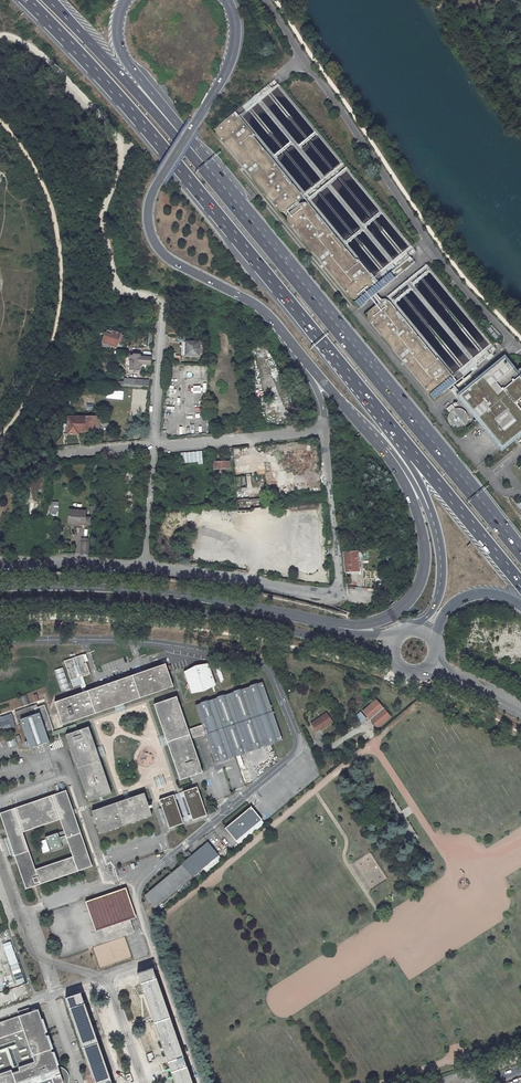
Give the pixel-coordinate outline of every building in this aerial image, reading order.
[(254,135),(304,196),(344,164),(277,83),(269,90),(266,86),(218,125),(217,126),(216,128),(215,129),(215,131),(215,133),(216,135),(217,136),(263,192),(278,210),(279,211),(280,212),(282,212),(284,212),(286,212),(287,211),(298,202),(299,200),(300,198),(300,196),(299,194),(298,192),(253,137),(254,135)] [(356,299),(359,298),(353,302),(358,308),(414,262),(410,256),(409,257),(406,252),(412,247),(346,167),(307,199),(357,260),(355,261),(309,205),(307,204),(305,203),(303,203),(300,204),(299,205),(289,213),(287,215),(287,217),(287,219),(287,221),(288,222),(303,241),(311,250),(350,297),(350,298),(352,299),(353,299),(354,299),(356,299)] [(437,358),(435,359),(389,303),(387,301),(385,301),(383,301),(381,301),(379,302),(369,311),(368,311),(367,314),(367,316),(367,319),(368,320),(430,395),(431,396),(433,397),(435,397),(438,397),(439,396),(448,389),(450,391),(477,369),(475,366),(480,362),(483,365),(488,361),(485,358),(484,359),(481,355),(492,345),(426,264),(387,297),(437,358)] [(120,334),(107,330),(103,342),(101,349),(105,350),(110,350),(111,345),(114,345),(115,343),(117,344),(120,334)] [(199,356),(200,342),(185,342),(185,355),(199,356)] [(150,364),(151,355),(144,355),(139,354),(139,355),(134,355),(134,354),(127,354),(126,357),(131,357),(130,364),(130,370),(139,371),(140,363),(150,364)] [(504,359),(459,396),(501,448),(520,433),(520,434),(520,380),(504,359)] [(148,388),(149,381),(136,380),(136,383),(135,387),(148,388)] [(467,422),(467,420),(467,418),(467,416),(467,415),(466,413),(464,411),(463,410),(461,409),(459,409),(457,409),(455,409),(454,409),(452,410),(450,411),(449,413),(448,415),(448,417),(448,418),(448,420),(448,422),(449,424),(451,425),(452,427),(454,428),(456,428),(458,428),(459,428),(461,428),(463,427),(465,425),(466,424),(467,422)] [(85,417),(68,417),(68,424),(63,424),(63,434),(78,434),(78,432),(85,432),(85,430),(94,431),(99,431),(99,417),(88,417),(88,416),(85,416),(85,417)] [(202,451),(181,453),(182,463),(198,461),(199,464),(203,464),(202,451)] [(245,476),(234,477),(236,488),(247,487),(245,476)] [(248,500),(237,501),(238,510),(251,510),(251,509),(259,508),(261,508),(260,500),(248,501),(248,500)] [(86,511),(69,510),(68,522),(74,522),(74,524),(76,524),(76,526),(79,526),(79,524),(85,525),(86,511)] [(87,539),(87,542),(81,542),(81,554),(88,554),(89,539),(87,539)] [(357,551),(344,552),(345,571),(351,571),(359,570),(359,567),(358,562),(361,562),(360,557),(358,558),(357,551)] [(69,677),(71,681),(73,687),(80,685),(81,684),(82,684),(80,677),(81,677),(82,677),(83,676),(90,674),(89,670),(87,667),(87,664),(86,662),(85,658),(84,656),(83,655),(83,654),(83,655),(78,656),(77,657),(73,658),(69,659),(66,660),(64,661),(65,665),(67,670),(68,673),(69,677)] [(218,662),(214,663),(221,683),(224,682),(218,662)] [(209,665),(208,663),(195,666),(184,672),(184,673),(192,670),(193,670),(194,670),(201,667),(202,665),(204,666),(209,665)] [(169,674),(165,664),(161,665),(156,667),(154,668),(151,669),(149,669),(146,670),(144,671),(142,672),(135,674),(132,675),(130,676),(125,678),(121,679),(116,681),(106,684),(102,686),(97,687),(95,688),(90,690),(85,691),(84,692),(83,692),(78,694),(71,696),(66,698),(62,700),(59,700),(54,702),(58,712),(58,713),(61,720),(62,725),(70,722),(79,719),(93,714),(95,714),(98,713),(100,712),(112,708),(114,707),(119,705),(124,704),(133,700),(140,698),(143,697),(147,696),(152,694),(154,693),(159,692),(162,691),(163,690),(166,689),(173,687),(172,682),(169,675),(169,674)] [(192,670),(184,673),(187,680),(188,683),(188,684),(189,686),(189,688),(190,689),(191,692),(195,691),(201,689),(203,688),(206,687),(209,686),(215,684),(214,682),(213,676),(211,671),(210,669),(209,665),(204,666),(202,665),(201,667),(196,669),(194,670),(193,670),(192,670)] [(70,689),(63,667),(54,671),(61,692),(70,689)] [(194,748),(191,739),(195,738),(198,737),(205,734),(209,746),(211,752),(215,763),(251,751),(272,743),(282,740),(274,716),(272,711),(270,704),(262,682),(253,685),(238,690),(229,694),(217,698),(195,705),(200,719),(202,725),(188,730),(181,710),(179,703),(176,696),(171,698),(166,700),(164,701),(163,701),(162,701),(154,704),(157,713),(159,721),(163,730),(164,735),(166,740),(168,745),(172,756),(177,770),(180,780),(189,777),(190,776),(192,776),(197,774),(202,772),(200,765),(199,763),(194,748)] [(216,685),(215,684),(206,687),(201,689),(195,691),(191,692),(191,693),(204,691),(216,685)] [(22,707),(30,704),(26,695),(19,698),(22,707)] [(376,699),(362,711),(378,728),(391,716),(376,699)] [(46,733),(53,730),(45,705),(38,708),(36,704),(14,712),(18,721),(20,720),(30,748),(42,744),(49,742),(48,737),(47,736),(46,734),(46,733)] [(119,705),(114,707),(115,710),(117,713),(126,710),(124,704),(119,705)] [(321,730),(333,721),(327,711),(310,724),(315,731),(319,729),(321,730)] [(360,724),(366,718),(360,712),(354,717),(360,724)] [(9,720),(7,715),(0,717),(0,724),(9,720)] [(11,728),(9,720),(0,724),(0,728),(1,732),(11,728)] [(76,727),(77,727),(76,724),(46,734),(47,736),(48,737),(74,728),(75,731),(76,731),(78,731),(76,727)] [(111,793),(110,788),(107,781),(106,776),(105,774),(103,769),(101,765),(99,757),(97,753),(96,748),(92,739),(91,734),(88,727),(83,728),(78,731),(76,731),(75,731),(72,732),(65,735),(67,740),(68,742),(69,744),(70,746),(71,751),(72,754),(74,758),(75,763),(76,765),(78,770),(79,772),(80,777),(82,782),(83,784),(83,786),(84,789),(86,794),(89,801),(93,799),(100,797),(101,797),(102,797),(102,796),(111,793)] [(164,746),(168,745),(166,740),(164,735),(161,736),(158,737),(161,747),(164,746)] [(5,740),(8,748),(18,745),(15,737),(5,740)] [(351,743),(347,746),(351,752),(356,749),(351,743)] [(99,757),(105,755),(102,746),(96,748),(97,753),(99,757)] [(163,776),(154,779),(157,788),(166,785),(163,776)] [(202,817),(207,815),(205,810),(199,792),(197,787),(192,788),(182,792),(183,792),(183,794),(184,797),(191,815),(191,817),(192,818),(192,820),(197,818),(200,818),(202,817)] [(37,798),(50,795),(48,789),(36,792),(37,798)] [(73,812),(73,810),(73,809),(69,800),(66,790),(62,791),(60,792),(56,794),(53,795),(51,795),(45,797),(42,798),(40,799),(35,801),(33,802),(28,803),(26,804),(21,806),(15,808),(14,808),(13,809),(11,809),(9,810),(3,812),(0,813),(0,814),(3,823),(5,828),(6,832),(8,836),(8,837),(9,842),(10,844),(14,856),(16,860),(17,863),(18,868),(20,872),(22,879),(24,884),(26,889),(32,887),(33,887),(33,886),(34,886),(36,886),(40,884),(45,882),(50,881),(54,879),(59,878),(61,877),(64,876),(68,874),(71,874),(73,873),(78,871),(80,870),(81,870),(82,870),(92,866),(91,864),(90,861),(88,854),(87,852),(85,845),(84,842),(81,833),(79,828),(78,826),(76,819),(74,814),(73,812)] [(182,798),(184,797),(183,794),(183,792),(174,795),(174,797),(175,800),(178,799),(184,817),(181,818),(182,818),(182,820),(183,821),(192,818),(191,817),(191,815),(188,816),(182,798)] [(147,802),(144,793),(139,794),(134,796),(130,798),(127,799),(125,799),(120,801),(115,803),(113,803),(111,804),(108,805),(104,807),(99,808),(91,811),(92,813),(93,816),(94,817),(96,823),(96,824),(99,834),(104,832),(109,830),(114,829),(119,827),(121,826),(126,825),(128,824),(135,821),(140,820),(145,818),(152,816),(150,811),(149,806),(148,804),(147,802)] [(179,825),(183,823),(183,821),(182,820),(182,818),(181,818),(175,800),(174,797),(174,795),(173,795),(164,798),(159,800),(161,805),(162,807),(167,822),(167,823),(169,828),(176,826),(179,825)] [(164,823),(167,822),(162,807),(159,809),(161,817),(164,823)] [(227,827),(225,828),(236,842),(262,820),(251,807),(227,827)] [(10,857),(14,856),(10,844),(9,842),(8,837),(4,838),(10,857)] [(155,908),(218,855),(208,842),(145,895),(148,899),(155,908)] [(129,918),(136,916),(126,887),(123,888),(120,889),(91,899),(85,901),(95,930),(101,928),(102,932),(103,934),(104,935),(104,936),(106,941),(120,936),(134,932),(132,927),(132,925),(131,924),(131,922),(129,918)] [(10,967),(18,987),(26,983),(19,964),(10,967)] [(152,968),(137,973),(137,974),(138,973),(171,1071),(176,1082),(192,1082),(186,1065),(152,968),(153,968),(152,968)] [(81,992),(66,998),(95,1082),(112,1082),(81,992)] [(70,1080),(70,1078),(70,1075),(69,1073),(67,1071),(65,1069),(61,1068),(58,1067),(53,1051),(52,1052),(51,1050),(52,1049),(47,1035),(46,1035),(45,1034),(45,1033),(46,1033),(38,1009),(36,1010),(35,1008),(32,1009),(33,1011),(19,1016),(12,1018),(12,1019),(11,1020),(10,1020),(10,1019),(0,1022),(0,1082),(70,1082),(70,1080)]
